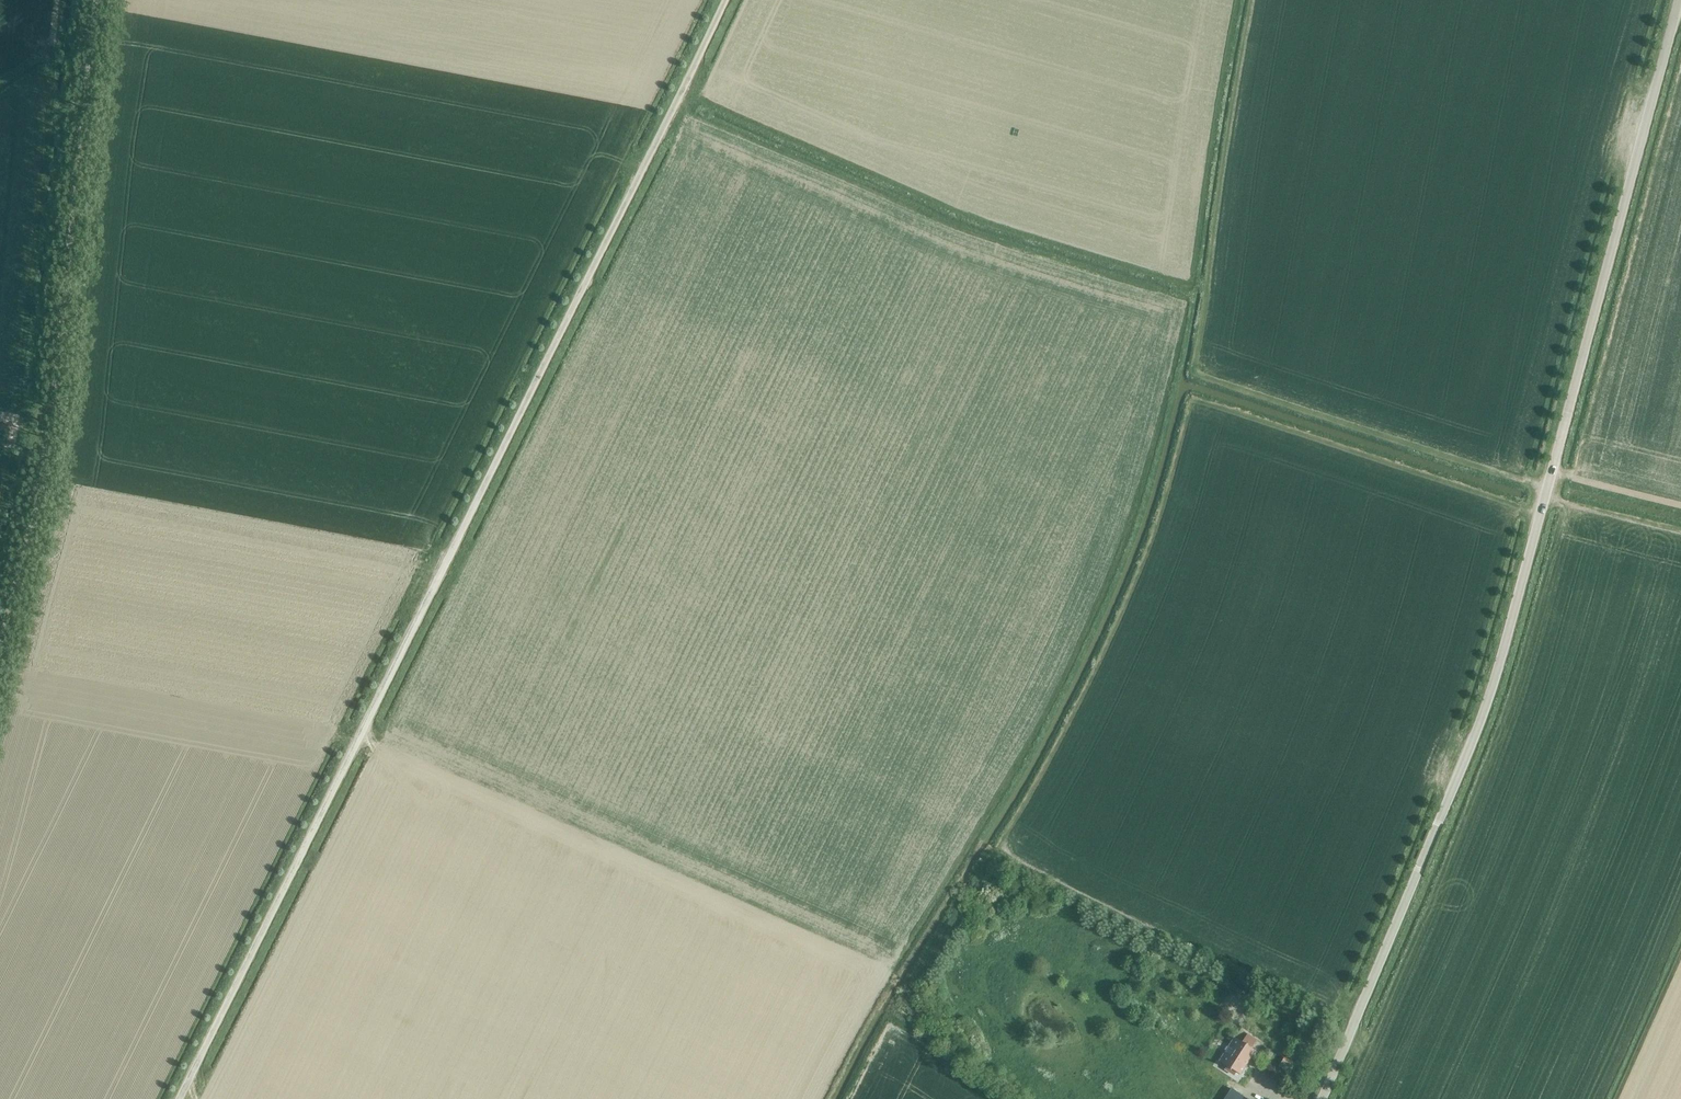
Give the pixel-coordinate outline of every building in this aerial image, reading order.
[(1240,1074),(1255,1051),(1251,1048),(1255,1042),(1246,1036),(1242,1042),(1235,1038),(1229,1046),(1237,1051),(1233,1057),(1225,1053),(1220,1061),(1240,1074)] [(1282,1061),(1279,1066),(1288,1072),(1291,1066),(1293,1063),(1285,1058),(1282,1061)] [(1225,1098),(1247,1098),(1232,1089),(1225,1098)]
